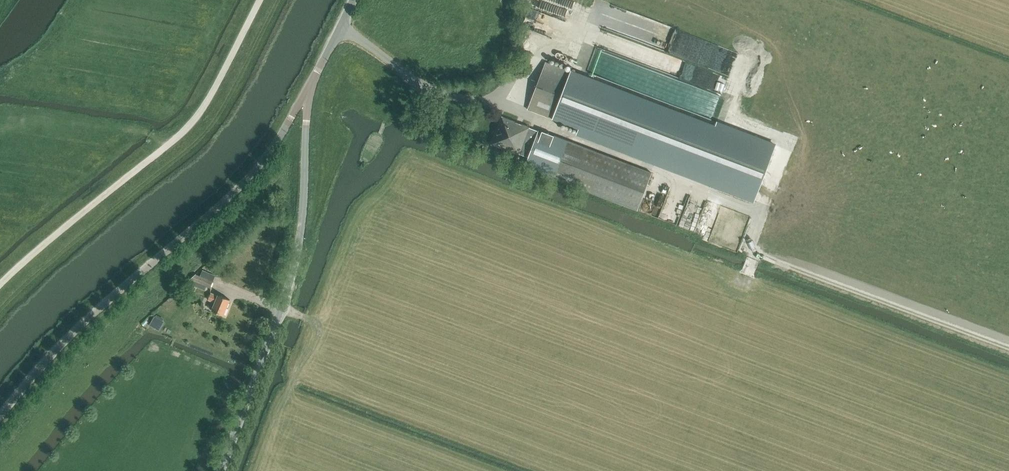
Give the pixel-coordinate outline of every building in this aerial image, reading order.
[(579,23),(585,12),(565,0),(561,0),(558,5),(549,0),(530,0),(548,11),(550,7),(558,12),(559,11),(579,23)] [(591,43),(647,61),(651,46),(595,28),(595,27),(590,26),(588,31),(595,33),(591,43)] [(717,123),(715,128),(545,64),(529,110),(579,129),(577,133),(755,201),(776,146),(717,123)] [(539,132),(504,117),(492,145),(519,156),(520,155),(528,158),(524,167),(638,212),(653,174),(540,129),(539,132)] [(738,247),(744,250),(752,235),(745,232),(738,247)] [(211,288),(213,282),(195,275),(190,279),(211,288)] [(231,300),(219,295),(219,297),(212,294),(209,300),(216,303),(213,311),(224,316),(231,300)] [(150,326),(158,330),(163,321),(156,317),(150,326)]
